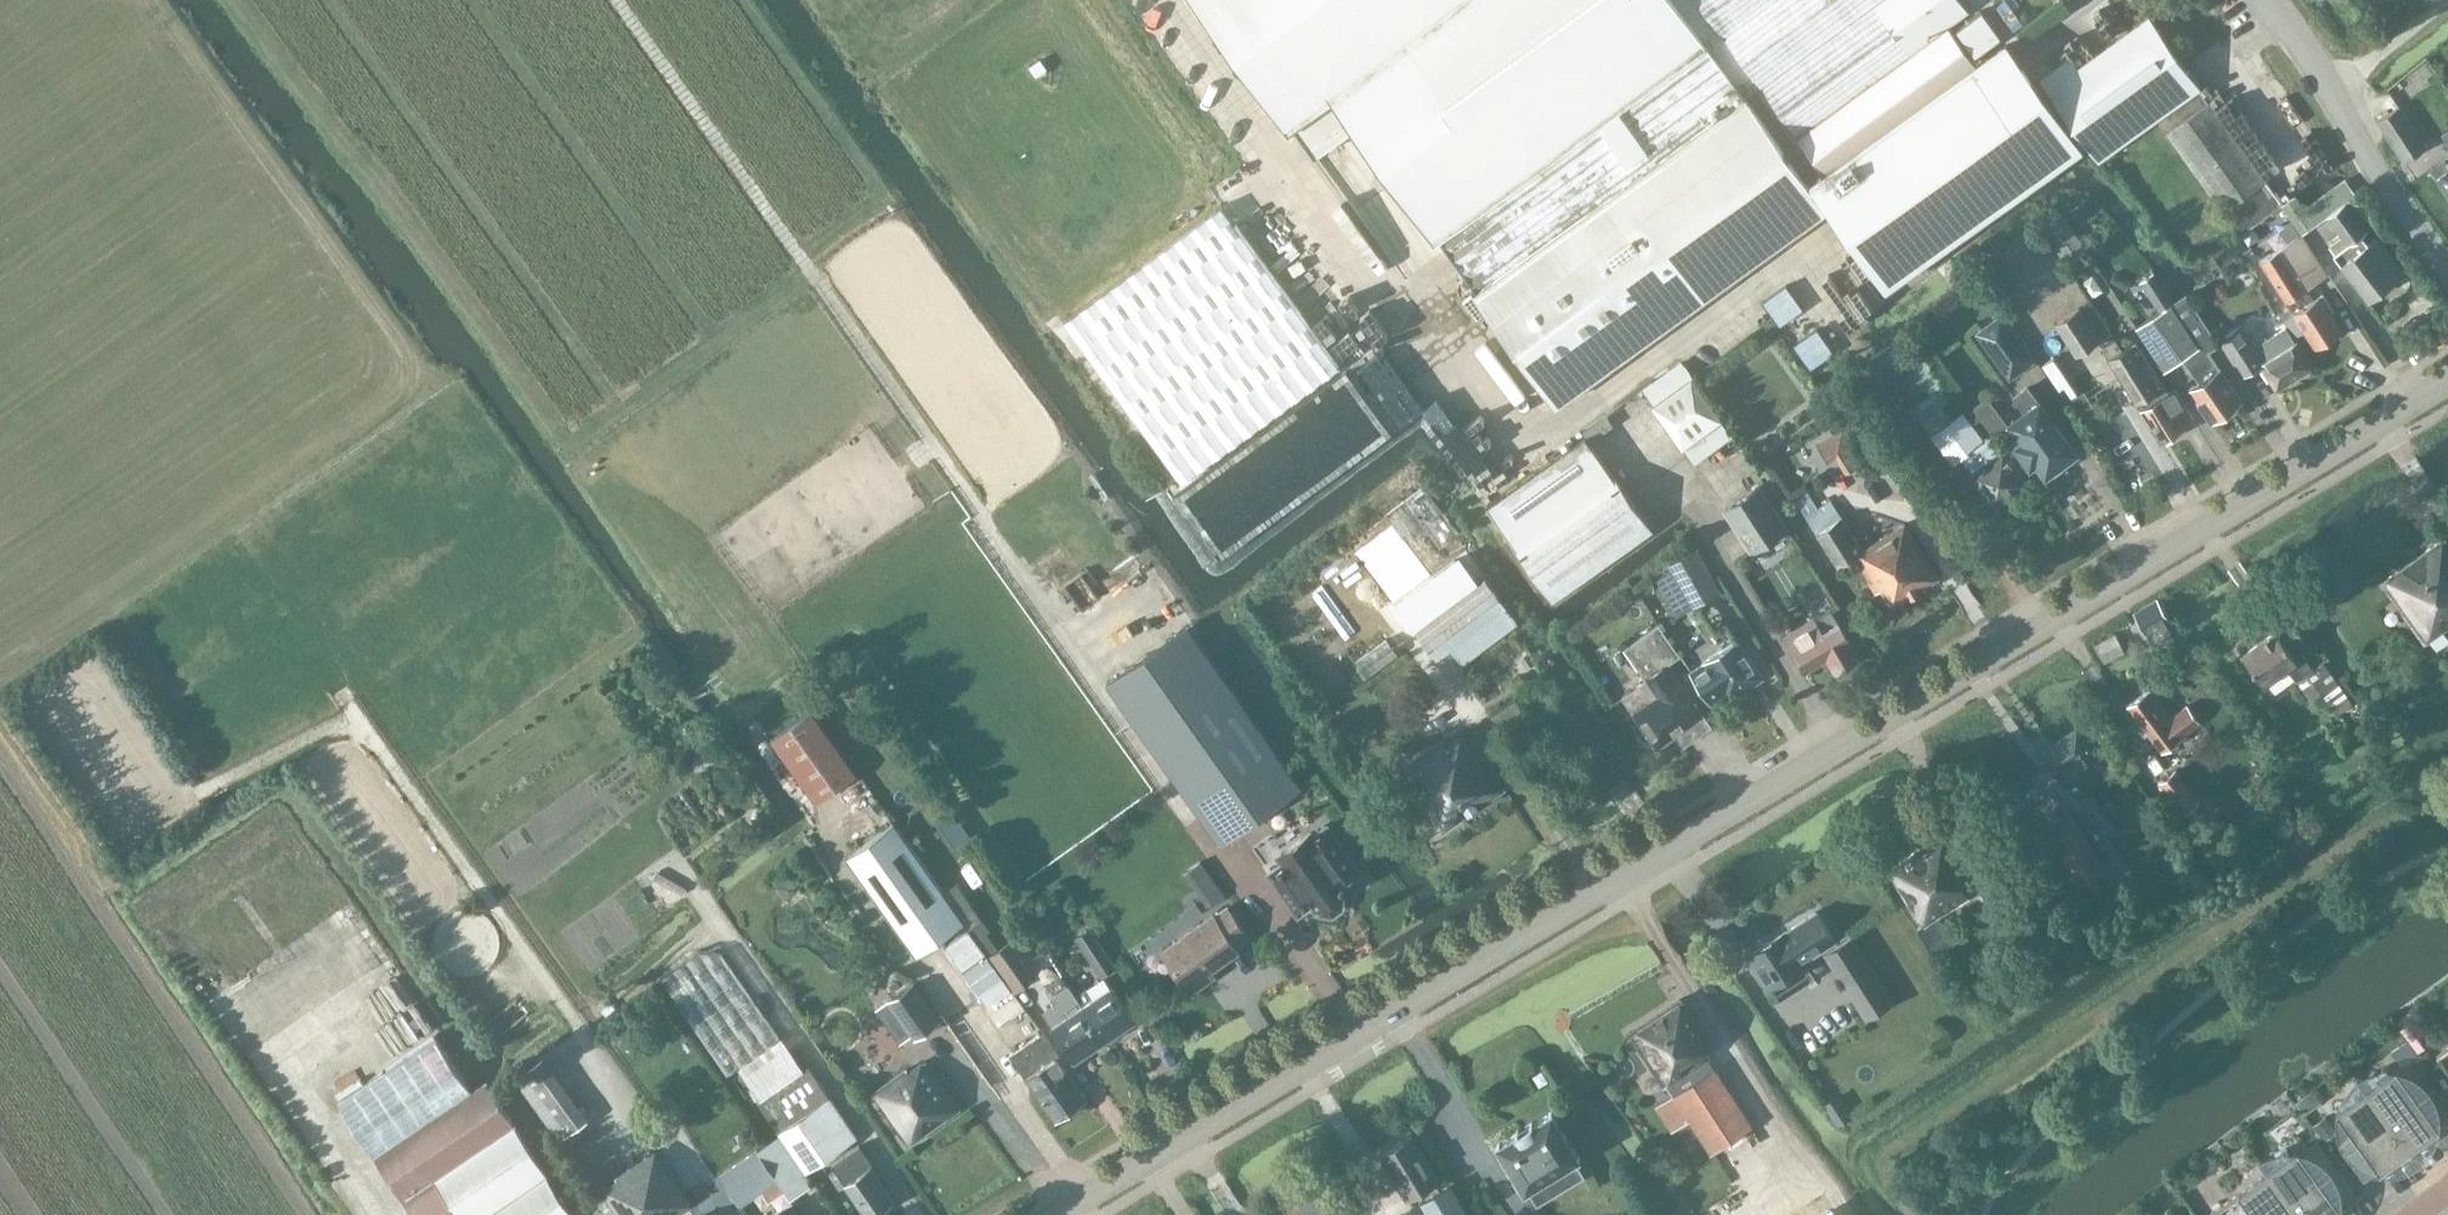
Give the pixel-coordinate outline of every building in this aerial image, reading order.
[(1225,35),(1223,37),(1230,46),(1232,45),(1235,48),(1230,51),(1238,62),(1242,59),(1245,62),(1242,64),(1250,74),(1252,72),(1289,123),(1290,122),(1309,148),(1352,116),(1440,238),(1707,41),(1677,0),(1200,0),(1225,35)] [(1707,41),(1746,96),(1782,145),(1948,25),(1930,0),(1677,0),(1707,41)] [(1981,10),(1979,11),(1956,28),(1975,54),(1999,36),(2000,36),(1981,10)] [(2149,15),(2047,88),(2090,149),(2097,160),(2105,154),(2157,117),(2198,87),(2200,86),(2149,15)] [(1948,25),(1782,145),(1812,187),(1978,66),(1948,25)] [(1707,41),(1440,238),(1478,290),(1746,96),(1707,41)] [(2208,101),(2198,87),(2157,117),(2167,131),(2223,210),(2239,234),(2283,203),(2280,198),(2266,179),(2210,100),(2208,101)] [(1746,96),(1478,290),(1560,403),(1647,339),(1828,208),(1812,187),(1782,145),(1746,96)] [(2404,161),(2426,147),(2399,105),(2377,120),(2404,161)] [(2436,176),(2447,194),(2447,168),(2436,176)] [(2366,231),(2345,202),(2327,215),(2348,243),(2334,253),(2368,298),(2395,278),(2382,261),(2390,255),(2377,238),(2369,244),(2361,235),(2366,231)] [(1182,483),(1339,366),(1221,205),(1063,321),(1182,483)] [(2061,213),(2042,227),(2066,261),(2086,248),(2061,213)] [(2315,347),(2342,330),(2331,312),(2334,310),(2323,292),(2313,298),(2306,288),(2327,275),(2300,234),(2260,260),(2315,347)] [(1831,260),(1857,308),(1874,299),(1848,251),(1831,260)] [(1818,269),(1794,285),(1823,329),(1847,313),(1818,269)] [(1785,284),(1763,301),(1778,324),(1802,307),(1785,284)] [(2211,420),(2241,400),(2208,351),(2219,343),(2185,294),(2137,326),(2165,369),(2183,357),(2199,381),(2189,388),(2211,420)] [(2076,356),(2101,340),(2079,307),(2078,308),(2070,295),(2047,310),(2056,323),(2055,323),(2076,356)] [(2032,359),(2000,316),(1979,332),(2010,375),(2032,359)] [(2286,326),(2258,344),(2243,320),(2218,336),(2244,376),(2261,365),(2276,389),(2313,366),(2297,339),(2295,340),(2286,326)] [(1817,329),(1794,345),(1811,369),(1833,352),(1817,329)] [(2101,346),(2137,403),(2164,386),(2136,341),(2123,349),(2115,338),(2101,346)] [(1653,405),(1683,447),(1722,418),(1692,377),(1653,405)] [(2164,386),(2137,403),(2161,442),(2185,427),(2185,426),(2194,420),(2174,388),(2168,392),(2164,386)] [(2069,454),(2074,450),(2039,402),(2012,422),(2025,440),(2019,444),(2031,461),(2037,457),(2046,470),(2051,467),(2055,471),(2073,458),(2069,454)] [(1995,508),(2029,483),(2004,449),(1999,453),(1987,436),(1983,438),(1963,411),(1932,434),(1953,463),(1963,455),(1975,471),(1970,474),(1995,508)] [(1488,503),(1512,537),(1511,538),(1552,598),(1652,529),(1610,469),(1586,435),(1488,503)] [(1424,484),(1348,540),(1393,600),(1434,655),(1457,637),(1502,603),(1504,602),(1504,601),(1464,549),(1425,579),(1423,577),(1468,543),(1424,484)] [(1760,487),(1725,510),(1726,511),(1730,508),(1755,546),(1751,549),(1752,550),(1786,528),(1760,487)] [(1853,556),(1876,592),(1881,589),(1892,606),(1938,577),(1904,523),(1862,550),(1841,516),(1816,532),(1838,565),(1853,556)] [(2446,539),(2381,585),(2424,645),(2447,628),(2447,541),(2446,539)] [(1668,564),(1692,607),(1720,590),(1697,547),(1668,564)] [(2133,613),(2151,641),(2154,646),(2178,631),(2157,598),(2133,613)] [(1515,619),(1502,603),(1457,637),(1470,653),(1515,619)] [(1785,635),(1803,665),(1807,670),(1827,658),(1835,671),(1859,656),(1830,608),(1785,635)] [(1624,647),(1637,665),(1647,679),(1622,696),(1658,748),(1678,734),(1684,744),(1711,725),(1678,679),(1679,679),(1668,664),(1680,654),(1659,623),(1624,647)] [(2243,655),(2250,665),(2253,670),(2251,671),(2258,680),(2260,679),(2264,685),(2289,667),(2298,680),(2315,669),(2303,651),(2296,656),(2278,630),(2243,655)] [(2094,644),(2102,657),(2106,662),(2123,651),(2112,633),(2094,644)] [(1387,638),(1356,659),(1367,676),(1399,654),(1387,638)] [(1738,640),(1700,665),(1692,671),(1712,702),(1724,694),(1728,700),(1763,677),(1738,640)] [(2336,713),(2351,703),(2336,683),(2335,684),(2324,667),(2311,676),(2323,692),(2322,693),(2336,713)] [(1301,785),(1217,668),(1138,723),(1222,842),(1301,785)] [(2188,706),(2169,721),(2148,691),(2130,704),(2164,751),(2181,738),(2182,739),(2201,725),(2188,706)] [(817,801),(857,773),(812,709),(772,737),(817,801)] [(2085,773),(2104,760),(2079,725),(2041,752),(2072,795),(2083,787),(2081,784),(2089,779),(2085,773)] [(1441,830),(1504,787),(1465,730),(1447,743),(1444,739),(1399,770),(1441,830)] [(2199,801),(2194,794),(2176,770),(2151,789),(2160,801),(2169,795),(2182,814),(2199,801)] [(2081,889),(2111,869),(2072,814),(2043,834),(2081,889)] [(894,822),(846,856),(917,955),(936,941),(964,921),(943,891),(894,822)] [(1284,862),(1270,872),(1298,912),(1312,902),(1316,908),(1318,907),(1322,912),(1332,913),(1340,907),(1342,898),(1338,892),(1348,885),(1345,881),(1359,872),(1327,826),(1313,836),(1310,832),(1278,855),(1284,862)] [(1940,913),(1969,895),(1959,878),(1968,872),(1945,834),(1888,869),(1922,924),(1917,927),(1934,955),(1957,941),(1940,913)] [(957,882),(943,891),(964,921),(967,925),(969,928),(983,918),(957,882)] [(1235,946),(1248,937),(1227,907),(1214,916),(1214,915),(1163,950),(1191,991),(1209,978),(1205,972),(1238,949),(1235,946)] [(1818,910),(1748,956),(1770,989),(1809,963),(1806,959),(1837,939),(1818,910)] [(1076,938),(1101,975),(1115,965),(1090,928),(1076,938)] [(998,1038),(1030,1017),(970,930),(938,952),(998,1038)] [(1892,1002),(1872,969),(1853,939),(1827,955),(1866,1018),(1892,1002)] [(1037,975),(1011,940),(990,956),(1015,991),(1037,975)] [(727,1072),(738,1065),(779,1038),(721,951),(701,947),(661,975),(727,1072)] [(1076,995),(1062,975),(1047,984),(1047,988),(1056,1004),(1045,1011),(1075,1057),(1105,1038),(1076,995)] [(914,983),(890,1000),(915,1037),(940,1019),(914,983)] [(1088,988),(1076,995),(1105,1038),(1134,1018),(1111,985),(1094,997),(1088,988)] [(1711,1154),(1754,1126),(1709,1056),(1712,1054),(1703,1041),(1706,1039),(1680,999),(1660,1012),(1658,1009),(1646,1017),(1648,1020),(1628,1033),(1664,1089),(1667,1086),(1711,1154)] [(1819,1005),(1794,1008),(1797,1037),(1823,1033),(1819,1005)] [(1056,1119),(1085,1098),(1056,1057),(1060,1054),(1044,1031),(1011,1055),(1056,1119)] [(759,1101),(780,1133),(806,1172),(857,1137),(809,1067),(805,1070),(782,1037),(779,1038),(738,1065),(761,1100),(759,1101)] [(375,1155),(473,1090),(435,1038),(341,1101),(375,1155)] [(2437,1055),(2447,1070),(2447,1047),(2437,1055)] [(560,1140),(584,1122),(537,1059),(514,1076),(560,1140)] [(910,1143),(960,1108),(926,1060),(909,1072),(907,1068),(873,1092),(910,1143)] [(2366,1090),(2409,1149),(2438,1128),(2396,1069),(2366,1090)] [(473,1090),(375,1155),(415,1214),(576,1214),(486,1081),(473,1090)] [(2380,1170),(2409,1149),(2366,1090),(2337,1111),(2353,1133),(2339,1144),(2353,1163),(2364,1178),(2379,1168),(2380,1170)] [(992,1167),(1046,1166),(1045,1132),(1032,1133),(1032,1112),(995,1113),(995,1092),(976,1093),(977,1102),(968,1102),(969,1120),(991,1120),(992,1167)] [(1552,1111),(1497,1144),(1525,1191),(1580,1158),(1552,1111)] [(780,1133),(720,1175),(740,1205),(778,1179),(791,1198),(814,1183),(806,1172),(780,1133)] [(1408,1200),(1439,1181),(1413,1137),(1382,1156),(1408,1200)] [(2300,1214),(2332,1214),(2358,1197),(2318,1141),(2300,1154),(2297,1150),(2268,1171),(2300,1214)] [(845,1183),(866,1214),(872,1214),(894,1200),(871,1167),(874,1165),(860,1144),(832,1162),(846,1182),(845,1183)] [(617,1178),(602,1188),(620,1214),(673,1214),(691,1203),(655,1150),(616,1176),(617,1178)] [(2268,1171),(2211,1213),(2212,1214),(2300,1214),(2268,1171)] [(1451,1186),(1403,1214),(1469,1214),(1451,1186)] [(1832,1214),(1853,1214),(1847,1205),(1832,1214)]
